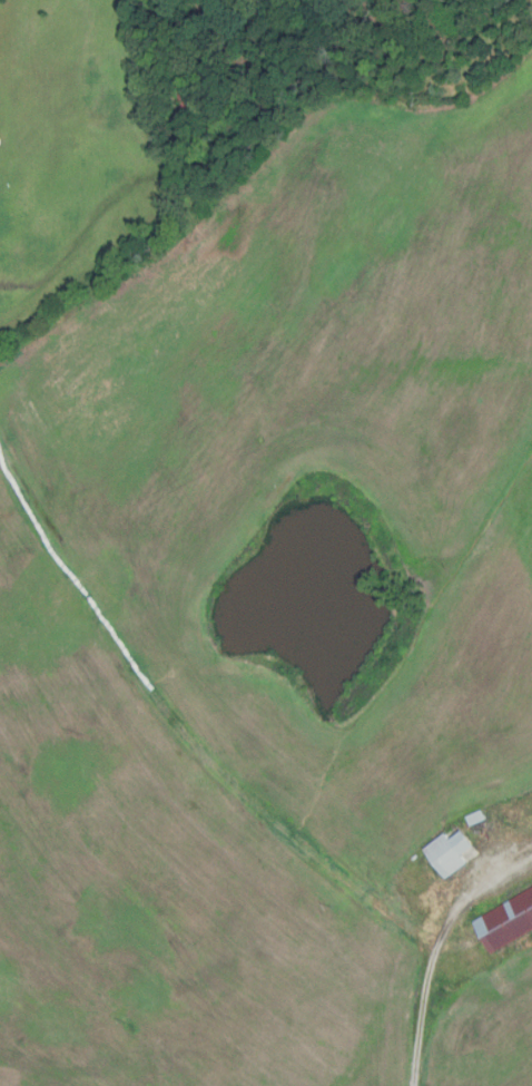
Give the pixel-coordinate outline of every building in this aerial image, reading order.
[(200,91),(201,99),(194,100),(195,108),(181,109),(180,94),(200,91)] [(481,809),(485,819),(471,825),(466,815),(481,809)] [(446,878),(424,847),(445,831),(450,839),(463,829),(475,844),(462,854),(467,863),(446,878)] [(473,922),(531,888),(531,931),(492,955),(473,922)]
